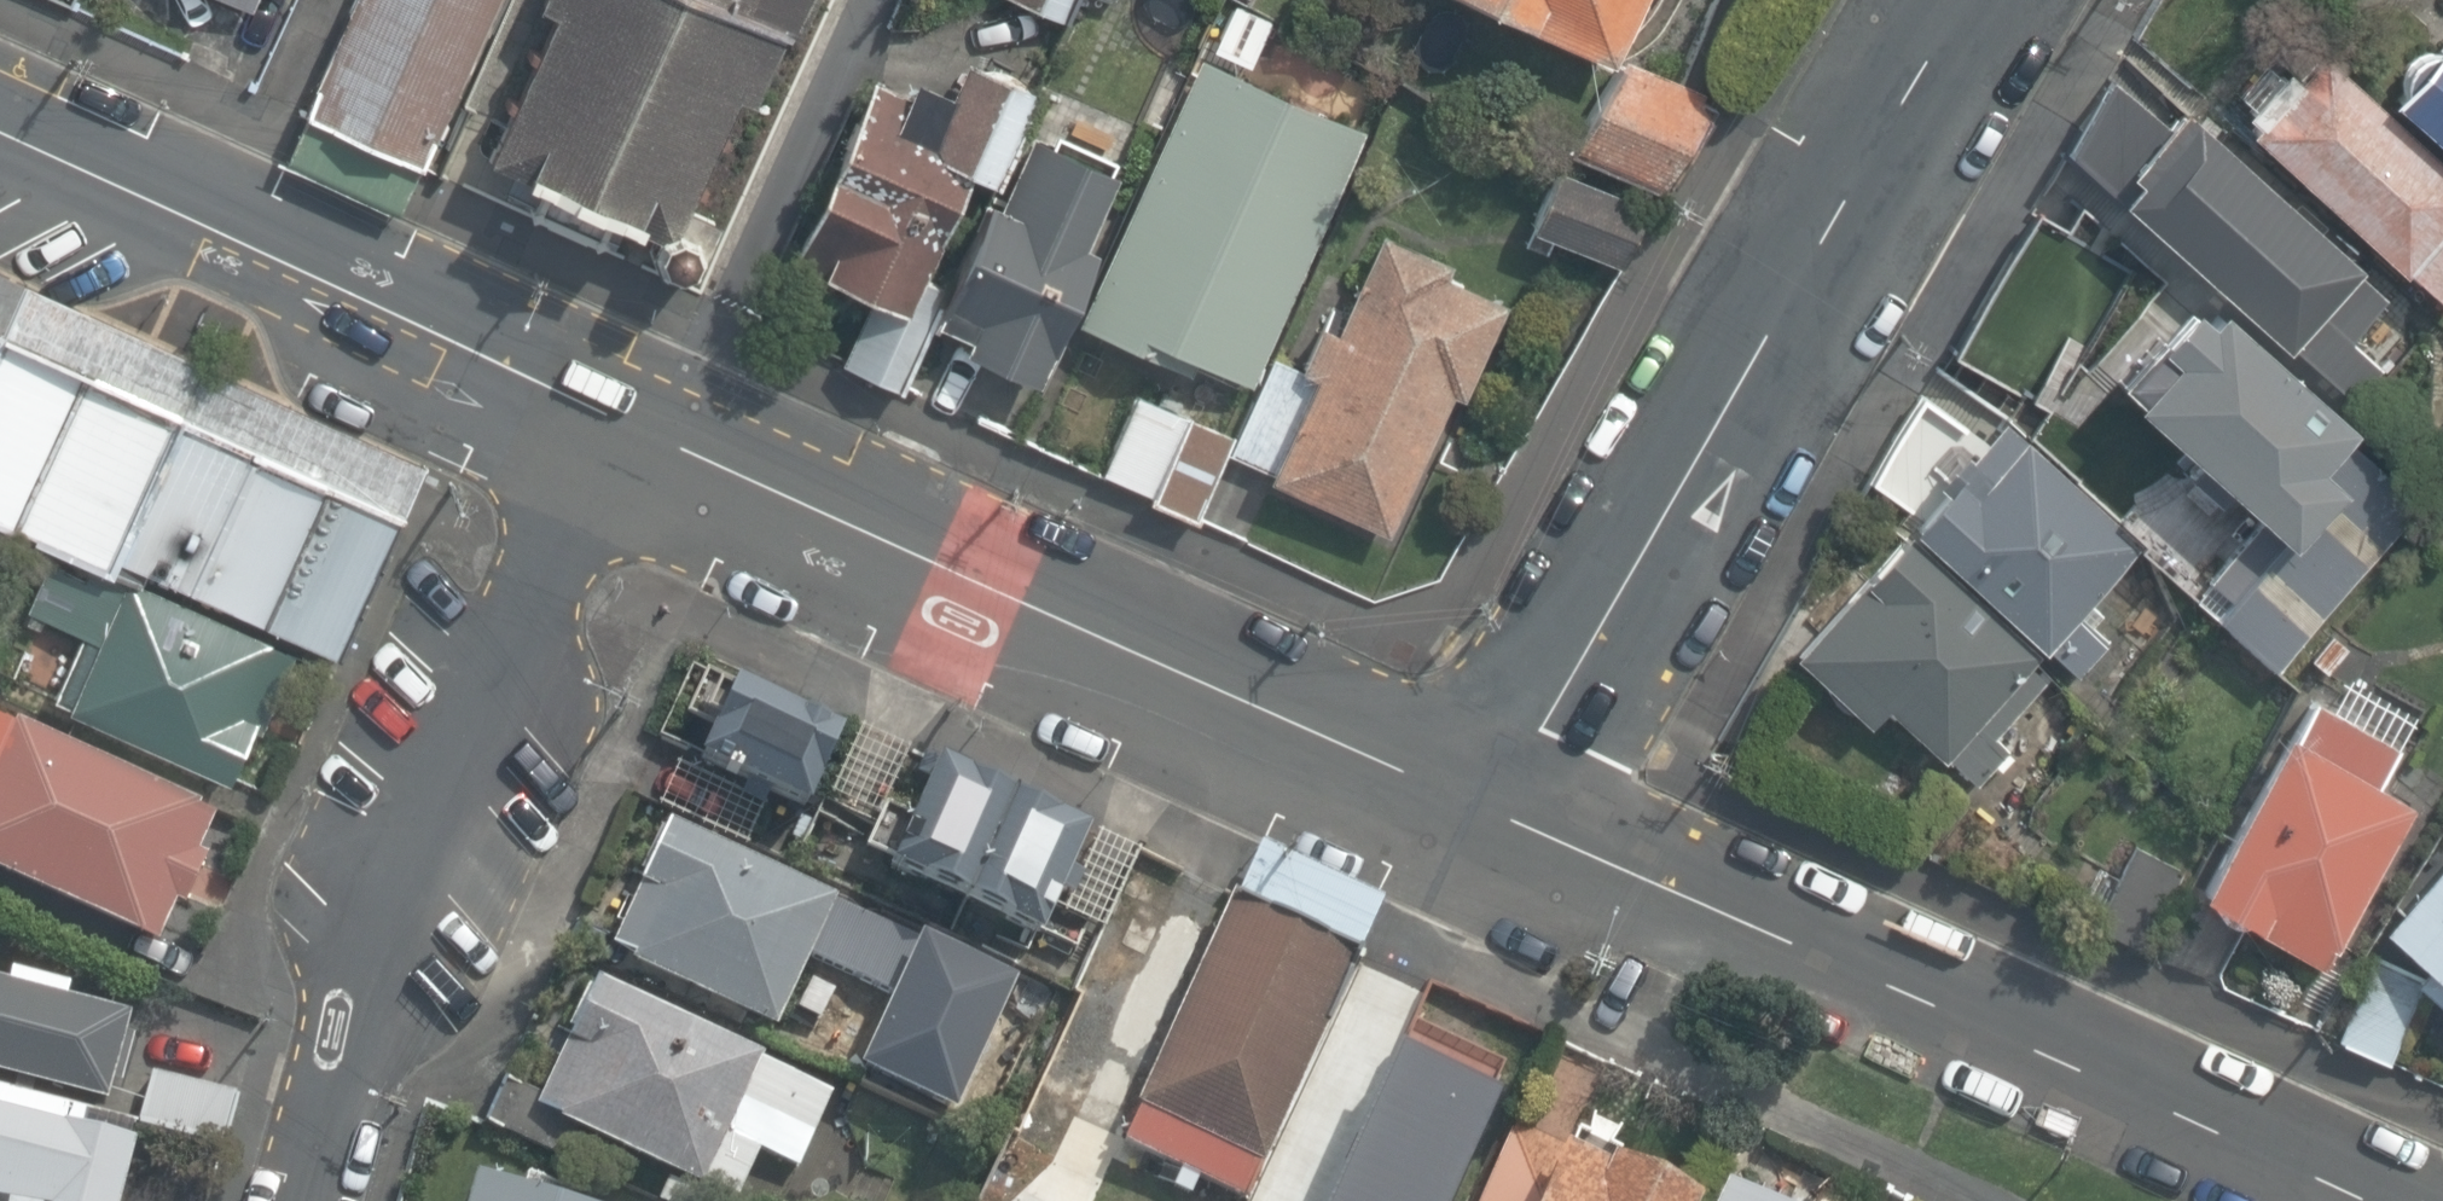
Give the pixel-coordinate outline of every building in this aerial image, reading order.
[(298,97),(423,151),(489,0),(341,0),(298,97)] [(522,11),(544,21),(483,155),(557,189),(547,212),(611,241),(624,212),(666,231),(651,262),(703,286),(735,216),(701,200),(746,101),(767,110),(817,0),(527,0),(522,11)] [(1068,18),(1075,0),(1028,0),(1068,18)] [(1611,56),(1638,0),(1494,0),(1611,56)] [(2385,90),(2442,143),(2442,30),(2385,90)] [(873,62),(789,259),(914,312),(972,178),(997,180),(1038,84),(960,51),(951,72),(916,57),(908,77),(873,62)] [(2313,53),(2292,77),(2278,65),(2227,122),(2442,310),(2442,167),(2313,53)] [(1611,56),(1574,137),(1656,179),(1696,95),(1611,56)] [(1368,128),(1208,60),(1088,323),(1140,347),(1150,331),(1252,378),(1368,128)] [(2360,269),(2181,119),(2113,196),(2366,415),(2395,378),(2351,338),(2386,302),(2360,269)] [(993,205),(942,327),(981,339),(972,353),(1049,381),(1104,251),(1090,245),(1119,172),(1038,142),(1011,209),(993,205)] [(1544,161),(1521,221),(1613,255),(1636,195),(1544,161)] [(1376,251),(1270,478),(1403,537),(1510,304),(1376,251)] [(2192,311),(2175,299),(2102,377),(2119,391),(2114,397),(2255,519),(2202,573),(2230,597),(2211,627),(2275,669),(2401,529),(2396,470),(2204,305),(2192,311)] [(0,319),(0,341),(8,322),(0,319)] [(8,322),(0,341),(0,516),(120,568),(130,560),(343,654),(412,503),(8,322)] [(1141,401),(1109,473),(1198,514),(1234,436),(1141,401)] [(2132,547),(2000,422),(1944,481),(1957,494),(1914,538),(2076,675),(2106,635),(2079,612),(2132,547)] [(2037,657),(1908,541),(1800,660),(1873,727),(1889,710),(1976,789),(2012,749),(1994,733),(2045,678),(2030,664),(2037,657)] [(31,566),(13,608),(68,632),(42,692),(230,773),(285,643),(84,557),(73,584),(31,566)] [(682,640),(637,737),(787,806),(832,709),(682,640)] [(2393,736),(2306,690),(2286,728),(2281,725),(2193,890),(2321,958),(2407,796),(2371,777),(2393,736)] [(0,707),(0,863),(158,930),(214,799),(0,707)] [(908,731),(853,844),(1018,922),(1072,809),(908,731)] [(650,808),(590,937),(766,1019),(826,890),(650,808)] [(1244,828),(1090,1142),(1211,1200),(1242,1200),(1390,899),(1244,828)] [(2388,937),(2442,985),(2442,873),(2388,937)] [(836,1084),(600,970),(537,1098),(734,1193),(756,1149),(795,1168),(836,1084)] [(93,1096),(118,1008),(0,973),(0,1069),(93,1096)] [(1493,1068),(1348,1001),(1257,1200),(1452,1200),(1495,1107),(1478,1100),(1493,1068)] [(1684,1180),(1519,1092),(1461,1200),(1674,1200),(1684,1180)] [(135,1143),(0,1099),(0,1200),(117,1200),(135,1143)] [(472,1163),(461,1200),(600,1200),(472,1163)] [(1701,1164),(1685,1200),(1789,1200),(1701,1164)]
